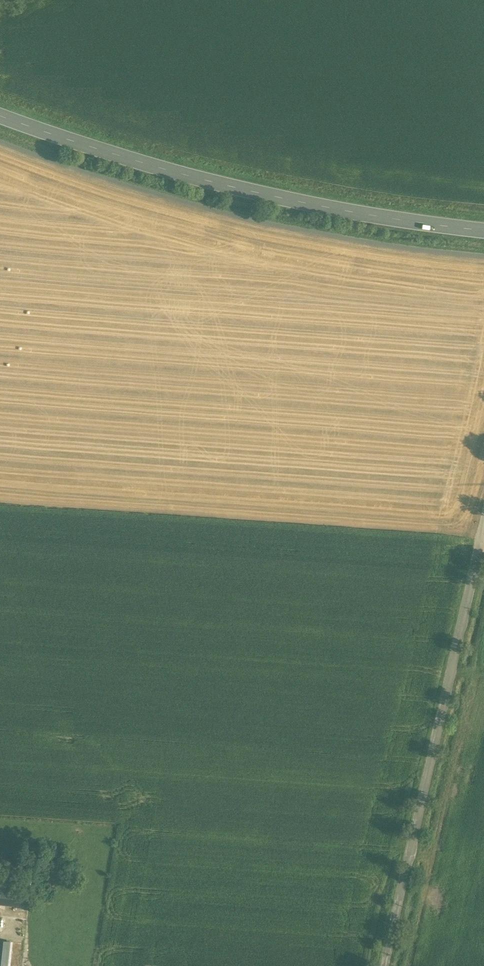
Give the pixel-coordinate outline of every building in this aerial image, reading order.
[(24,904),(24,891),(0,890),(0,903),(24,904)] [(0,941),(0,965),(9,965),(12,942),(0,941)]
